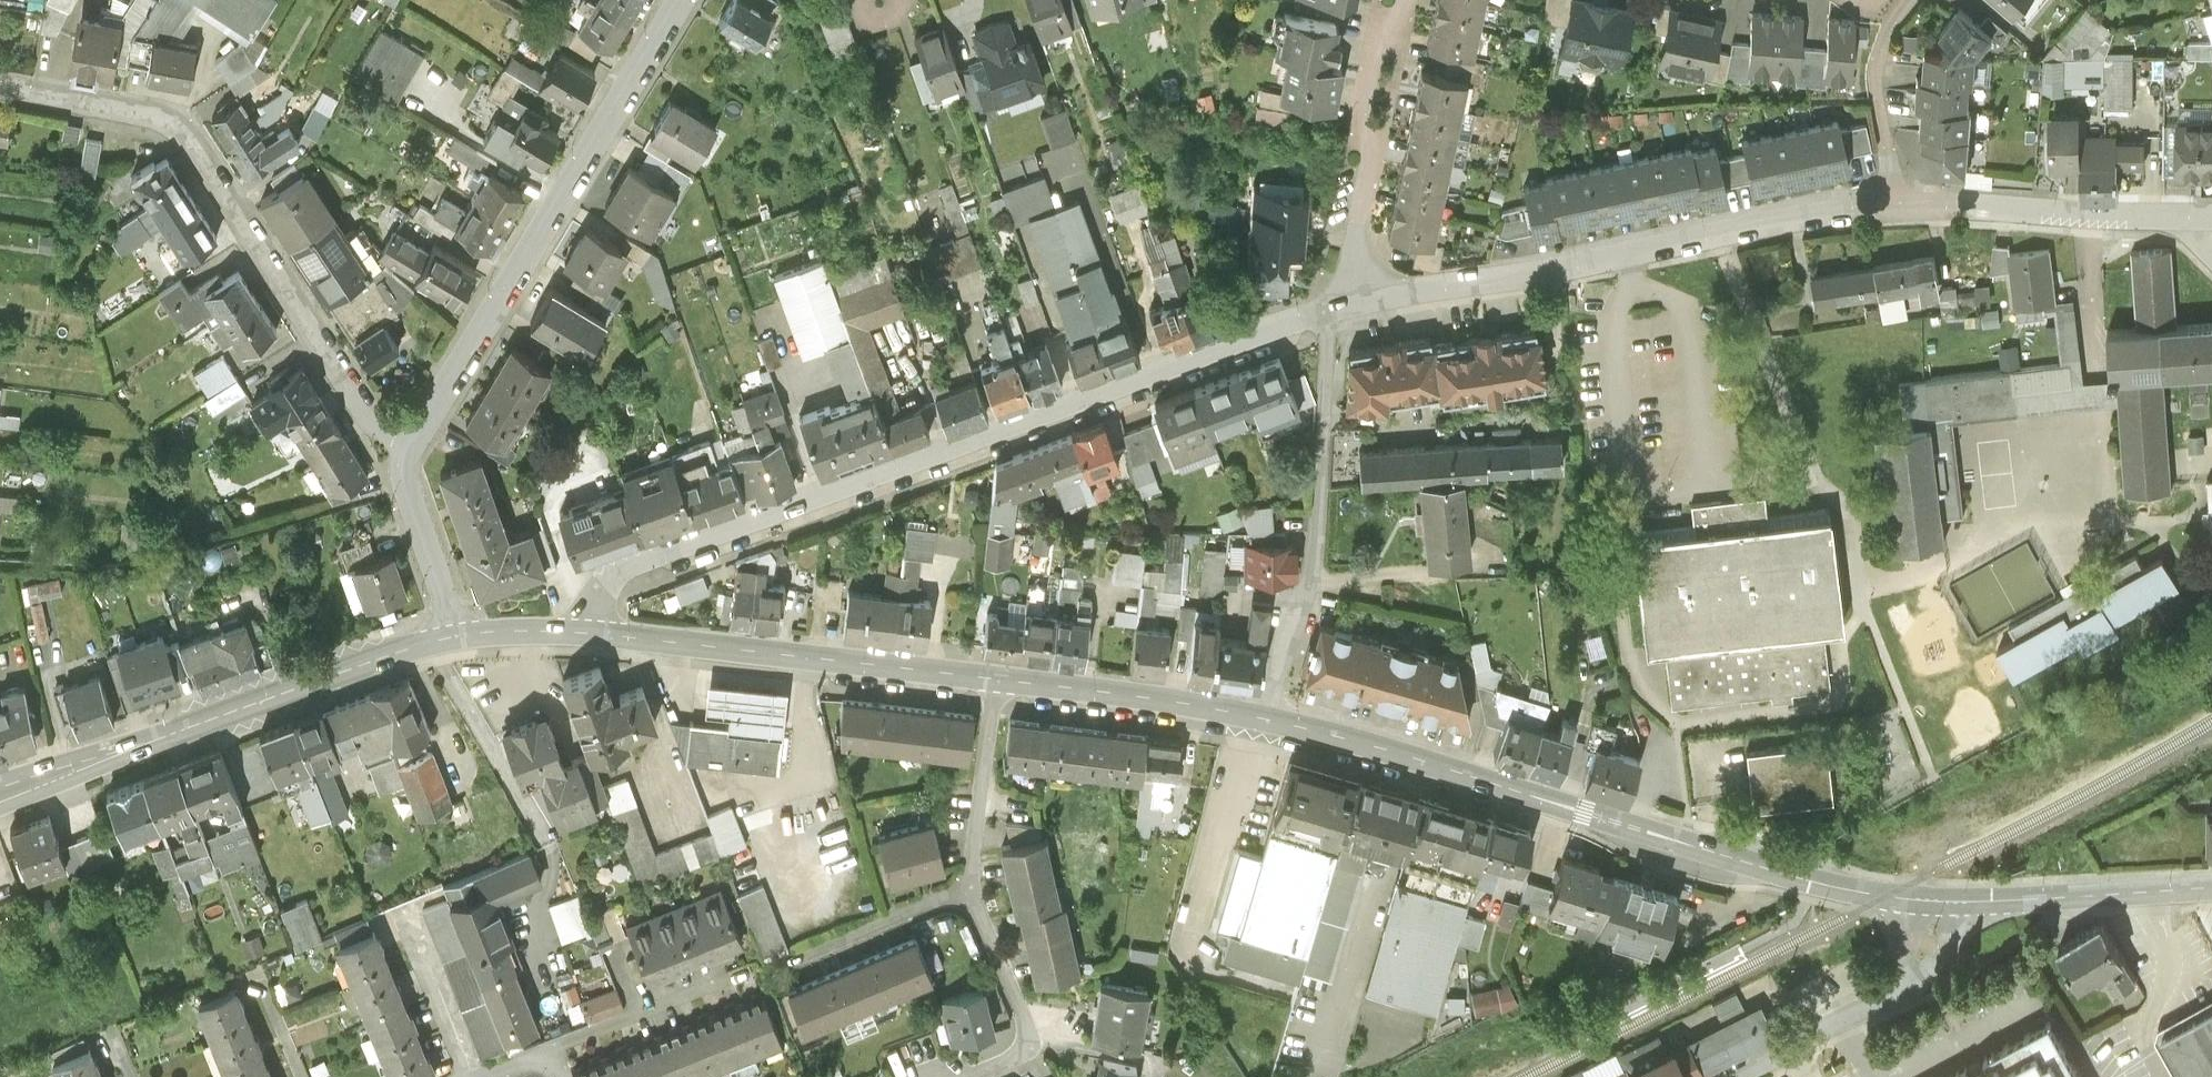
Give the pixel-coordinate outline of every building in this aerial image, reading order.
[(41,31),(56,34),(59,30),(75,0),(47,0),(45,9),(41,31)] [(130,2),(126,0),(113,0),(111,8),(104,6),(103,16),(122,19),(123,12),(130,2)] [(122,19),(120,32),(134,34),(156,0),(131,0),(130,2),(123,12),(122,19)] [(175,42),(196,9),(202,0),(201,0),(156,0),(134,34),(151,37),(175,42)] [(196,9),(236,35),(247,42),(253,32),(274,0),(202,0),(196,9)] [(605,0),(579,0),(588,5),(577,23),(611,44),(629,15),(605,0)] [(629,15),(638,0),(605,0),(629,15)] [(716,24),(756,47),(775,13),(768,10),(751,0),(729,0),(716,24)] [(768,10),(773,0),(751,0),(768,10)] [(841,0),(815,0),(833,53),(857,44),(841,0)] [(1042,36),(1070,26),(1069,23),(1061,0),(1029,0),(1042,36)] [(1074,0),(1061,0),(1069,23),(1081,19),(1074,0)] [(1322,5),(1347,10),(1350,0),(1323,0),(1322,5)] [(1434,15),(1478,25),(1484,0),(1438,0),(1434,15)] [(1574,0),(1546,0),(1542,20),(1552,22),(1569,25),(1574,0)] [(1578,0),(1574,0),(1569,25),(1563,51),(1578,54),(1582,59),(1595,62),(1602,59),(1618,62),(1629,11),(1578,0)] [(2016,15),(2029,0),(1998,0),(2016,15)] [(1667,33),(1672,7),(1660,4),(1654,30),(1667,33)] [(1950,44),(1944,52),(1976,54),(1994,33),(1960,5),(1937,33),(1950,44)] [(1720,17),(1672,7),(1667,33),(1661,61),(1708,71),(1713,49),(1720,17)] [(1277,50),(1291,53),(1329,61),(1331,50),(1338,52),(1342,37),(1335,35),(1337,22),(1286,11),(1277,50)] [(1748,67),(1772,69),(1777,13),(1753,11),(1750,42),(1748,67)] [(103,16),(83,12),(79,36),(74,65),(79,66),(78,72),(93,75),(94,69),(113,72),(120,32),(122,19),(103,16)] [(1801,15),(1777,13),(1772,69),(1796,71),(1798,47),(1801,15)] [(1472,53),(1478,25),(1434,15),(1428,43),(1449,48),(1472,53)] [(1853,19),(1829,17),(1827,49),(1825,73),(1849,75),(1852,40),(1853,24),(1853,19)] [(531,19),(523,32),(543,44),(551,30),(531,19)] [(1563,51),(1569,25),(1552,22),(1546,51),(1563,54),(1563,51)] [(1009,24),(994,29),(1016,91),(1043,81),(1028,40),(1016,44),(1009,24)] [(1865,25),(1853,24),(1852,40),(1864,40),(1865,25)] [(380,28),(376,26),(350,75),(396,100),(422,52),(380,28)] [(961,69),(946,27),(916,37),(924,60),(936,92),(965,81),(961,69)] [(986,102),(1016,91),(994,29),(977,35),(991,77),(979,81),(984,96),(985,99),(986,102)] [(226,41),(232,50),(242,44),(255,65),(269,43),(253,32),(247,42),(236,35),(226,41)] [(175,42),(151,37),(144,77),(189,85),(196,45),(175,42)] [(1748,67),(1750,42),(1734,41),(1730,54),(1725,74),(1746,78),(1748,67)] [(2188,41),(2187,56),(2211,56),(2211,42),(2188,41)] [(217,60),(230,81),(250,68),(255,65),(242,44),(232,50),(217,60)] [(1813,48),(1798,47),(1796,71),(1796,80),(1810,82),(1813,48)] [(1472,53),(1449,48),(1446,60),(1472,66),(1474,53),(1472,53)] [(1827,49),(1813,48),(1810,82),(1825,83),(1825,73),(1827,49)] [(1725,74),(1730,54),(1713,49),(1708,71),(1707,77),(1724,81),(1725,74)] [(596,71),(562,50),(548,72),(540,85),(560,98),(565,91),(578,99),(596,71)] [(1974,81),(1976,54),(1944,52),(1924,50),(1922,77),(1968,80),(1974,81)] [(522,74),(540,85),(548,72),(517,53),(509,66),(522,74)] [(1342,64),(1329,61),(1291,53),(1283,92),(1306,97),(1334,103),(1342,64)] [(2031,83),(2044,83),(2043,55),(2030,55),(2031,83)] [(2133,107),(2132,58),(2062,58),(2063,84),(2105,84),(2106,108),(2133,107)] [(936,92),(924,60),(910,65),(922,99),(936,94),(936,92)] [(979,81),(973,65),(961,69),(965,81),(973,103),(985,99),(984,96),(979,81)] [(522,74),(509,66),(499,82),(512,90),(522,74)] [(250,68),(230,81),(236,91),(256,78),(250,68)] [(1426,86),(1423,98),(1461,107),(1467,80),(1423,71),(1420,85),(1426,86)] [(1966,106),(1968,80),(1922,77),(1916,77),(1914,102),(1922,103),(1966,106)] [(512,90),(499,82),(493,92),(507,101),(512,93),(511,92),(512,90)] [(267,108),(252,117),(258,127),(279,113),(294,87),(287,83),(284,86),(284,89),(263,102),(267,108)] [(1283,92),(1264,89),(1262,102),(1303,110),(1306,97),(1283,92)] [(338,98),(324,90),(302,128),(316,136),(338,98)] [(507,101),(487,136),(519,155),(522,150),(540,161),(559,128),(543,119),(547,113),(512,93),(507,101)] [(673,98),(651,135),(673,149),(695,162),(717,126),(673,98)] [(1456,133),(1461,107),(1423,98),(1420,111),(1414,110),(1411,124),(1456,133)] [(228,145),(258,127),(252,117),(242,101),(212,120),(228,145)] [(1971,107),(1966,106),(1922,103),(1919,129),(1927,130),(1971,133),(1973,112),(1971,112),(1971,107)] [(1052,145),(1053,146),(1076,139),(1066,109),(1043,117),(1052,145)] [(5,144),(9,116),(0,115),(0,143),(5,144)] [(2053,163),(2082,162),(2081,135),(2081,115),(2054,116),(2054,136),(2052,136),(2053,163)] [(1838,119),(1814,125),(1824,172),(1848,167),(1846,154),(1840,129),(1838,119)] [(81,123),(66,120),(63,137),(77,140),(81,123)] [(2164,122),(2164,177),(2211,177),(2211,122),(2164,122)] [(1450,160),(1456,133),(1411,124),(1408,138),(1414,140),(1412,152),(1450,160)] [(1864,124),(1840,129),(1846,154),(1870,149),(1864,124)] [(1800,177),(1824,172),(1814,125),(1790,130),(1800,177)] [(258,127),(228,145),(245,173),(297,141),(288,127),(280,133),(276,127),(263,135),(258,127)] [(1776,183),(1800,177),(1790,130),(1766,135),(1776,183)] [(1968,168),(1971,133),(1927,130),(1925,142),(1939,166),(1966,168),(1968,168)] [(673,149),(651,135),(644,146),(650,149),(667,160),(673,149)] [(1752,188),(1776,183),(1766,135),(1742,140),(1745,155),(1750,178),(1752,188)] [(2116,135),(2081,135),(2082,162),(2082,192),(2082,196),(2118,195),(2118,164),(2144,163),(2144,140),(2116,141),(2116,135)] [(457,136),(449,149),(476,165),(487,172),(489,169),(495,160),(457,136)] [(103,141),(87,138),(80,173),(96,176),(103,141)] [(1128,157),(1123,139),(1108,143),(1114,161),(1128,157)] [(1716,145),(1691,150),(1700,195),(1701,198),(1726,193),(1724,184),(1719,161),(1716,145)] [(1677,200),(1700,195),(1691,150),(1690,147),(1666,152),(1677,200)] [(638,169),(677,193),(689,173),(667,160),(650,149),(638,169)] [(1444,186),(1450,160),(1412,152),(1409,165),(1403,163),(1400,177),(1444,186)] [(1652,205),(1677,200),(1666,152),(1642,157),(1652,205)] [(186,186),(166,155),(134,175),(153,206),(186,186)] [(1745,155),(1719,161),(1724,184),(1750,178),(1745,155)] [(1629,210),(1652,205),(1642,157),(1618,162),(1629,210)] [(1605,215),(1629,210),(1618,162),(1594,167),(1605,215)] [(480,184),(473,195),(507,216),(522,190),(489,169),(487,172),(476,165),(468,177),(480,184)] [(629,167),(605,206),(651,234),(677,193),(638,169),(630,165),(629,167)] [(1581,220),(1605,215),(1594,167),(1571,172),(1581,220)] [(1968,168),(1966,168),(1964,184),(1991,186),(1992,170),(1968,168)] [(336,216),(308,171),(263,199),(292,244),(336,216)] [(1557,225),(1581,220),(1571,172),(1547,178),(1547,181),(1557,225)] [(1043,175),(1001,190),(1013,223),(1033,216),(1056,208),(1043,175)] [(1438,213),(1444,186),(1400,177),(1397,192),(1403,194),(1400,205),(1438,213)] [(1121,220),(1149,210),(1138,181),(1110,191),(1121,220)] [(1558,229),(1557,225),(1547,181),(1523,186),(1528,205),(1533,228),(1534,234),(1558,229)] [(940,188),(958,237),(970,232),(953,183),(940,188)] [(214,231),(186,186),(153,206),(182,251),(214,231)] [(507,216),(473,195),(466,207),(444,194),(434,212),(490,245),(507,216)] [(1078,200),(1056,208),(1098,325),(1124,315),(1113,286),(1110,287),(1078,200)] [(1433,239),(1438,213),(1400,205),(1398,217),(1392,216),(1389,230),(1433,239)] [(1528,205),(1506,210),(1499,231),(1507,233),(1533,228),(1528,205)] [(1284,206),(1254,207),(1258,282),(1288,280),(1284,206)] [(163,229),(149,207),(123,224),(116,236),(114,241),(122,254),(163,229)] [(1098,325),(1056,208),(1033,216),(1075,333),(1098,325)] [(372,272),(336,216),(292,244),(328,300),(372,272)] [(1140,232),(1155,272),(1170,267),(1160,240),(1155,227),(1140,232)] [(567,263),(566,265),(579,272),(601,285),(605,287),(626,252),(622,249),(619,247),(587,229),(567,263)] [(478,270),(435,243),(431,250),(398,230),(382,256),(434,288),(432,292),(439,296),(441,293),(457,303),(478,270)] [(114,241),(116,236),(106,232),(102,241),(111,245),(114,241)] [(958,237),(928,248),(941,280),(983,264),(970,232),(958,237)] [(55,235),(40,234),(39,250),(53,251),(55,235)] [(626,235),(619,247),(622,249),(626,252),(642,262),(650,249),(626,235)] [(1173,235),(1160,240),(1170,267),(1183,262),(1173,235)] [(1995,275),(2011,271),(2009,255),(2009,245),(1996,243),(1995,275)] [(658,254),(650,249),(642,262),(663,314),(676,309),(664,273),(658,254)] [(2075,300),(2055,302),(2062,364),(2021,369),(2003,370),(1923,380),(1927,426),(1871,433),(1884,547),(1942,540),(1940,518),(1962,515),(1952,422),(2118,403),(2126,493),(2171,489),(2162,374),(2211,370),(2211,323),(2177,325),(2171,250),(2132,253),(2138,329),(2107,331),(2111,383),(2085,385),(2075,300)] [(2015,307),(2055,302),(2049,250),(2009,255),(2011,271),(2015,307)] [(1934,255),(1874,266),(1879,291),(1902,287),(1916,285),(1918,295),(1941,291),(1940,288),(1934,255)] [(885,256),(828,277),(841,314),(849,336),(870,394),(879,419),(901,412),(870,325),(905,312),(885,256)] [(828,277),(821,258),(774,275),(803,353),(825,345),(849,336),(841,314),(828,277)] [(1170,267),(1181,296),(1195,332),(1224,321),(1210,286),(1197,290),(1186,261),(1183,262),(1170,267)] [(355,341),(383,323),(398,313),(416,290),(382,264),(372,272),(328,300),(355,341)] [(1815,304),(1879,291),(1874,266),(1810,277),(1815,304)] [(1163,345),(1195,332),(1181,296),(1170,267),(1155,272),(1153,273),(1165,303),(1149,309),(1163,345)] [(572,284),(592,296),(614,309),(621,297),(605,287),(601,285),(579,272),(572,284)] [(183,325),(205,310),(213,306),(207,295),(225,283),(218,273),(191,291),(168,305),(183,325)] [(213,306),(205,310),(215,324),(255,298),(240,274),(225,283),(207,295),(213,306)] [(1040,296),(1033,275),(1019,279),(1026,301),(1040,296)] [(183,278),(161,293),(168,305),(191,291),(183,278)] [(1990,284),(1977,285),(1977,290),(1957,292),(1959,304),(1964,304),(1964,308),(1992,305),(1990,284)] [(1956,285),(1940,288),(1941,291),(1944,312),(1960,309),(1959,304),(1957,292),(1956,285)] [(1902,287),(1879,291),(1884,315),(1907,310),(1902,287)] [(584,309),(554,290),(533,324),(554,337),(571,348),(578,352),(599,317),(584,309)] [(592,296),(584,309),(599,317),(606,322),(614,309),(592,296)] [(275,328),(255,298),(215,324),(228,346),(235,341),(241,350),(275,328)] [(2000,308),(1982,311),(1984,327),(2002,324),(2000,308)] [(1003,322),(1014,352),(1027,347),(1014,311),(1001,316),(1003,322)] [(1124,315),(1098,325),(1112,365),(1139,354),(1124,315)] [(1014,352),(1003,322),(987,327),(998,358),(1014,352)] [(383,323),(355,341),(371,366),(399,347),(383,323)] [(1112,365),(1098,325),(1075,333),(1068,337),(1083,375),(1112,365)] [(1477,335),(1431,343),(1439,390),(1441,398),(1487,390),(1487,392),(1499,390),(1499,388),(1543,380),(1542,373),(1545,372),(1539,333),(1535,333),(1534,326),(1491,334),(1490,330),(1477,333),(1477,335)] [(772,331),(758,336),(768,363),(781,358),(772,331)] [(1347,356),(1345,400),(1386,402),(1386,398),(1439,390),(1431,343),(1429,335),(1396,341),(1395,338),(1381,340),(1382,343),(1348,348),(1350,357),(1347,356)] [(849,336),(825,345),(838,379),(843,377),(848,391),(857,388),(861,398),(870,394),(849,336)] [(554,337),(546,350),(561,359),(564,360),(571,348),(554,337)] [(1027,347),(1014,352),(1028,393),(1060,381),(1046,341),(1027,347)] [(962,342),(944,348),(957,383),(975,376),(962,342)] [(488,384),(528,407),(551,369),(536,359),(511,345),(488,384)] [(2018,346),(2000,349),(2003,370),(2021,369),(2018,346)] [(543,348),(536,359),(551,369),(554,370),(561,359),(546,350),(543,348)] [(983,363),(998,403),(1028,393),(1014,352),(998,358),(983,363)] [(195,374),(208,394),(237,376),(224,356),(195,374)] [(1237,373),(1252,411),(1256,422),(1296,406),(1285,378),(1277,357),(1237,373)] [(287,418),(288,421),(323,398),(304,368),(297,373),(295,370),(267,388),(269,391),(251,403),(269,430),(287,418)] [(1303,371),(1285,378),(1296,406),(1314,399),(1303,371)] [(1252,411),(1237,373),(1197,388),(1211,427),(1252,411)] [(208,394),(204,397),(213,411),(246,391),(237,376),(208,394)] [(945,377),(932,382),(947,423),(986,408),(975,376),(957,383),(948,386),(945,377)] [(528,407),(488,384),(466,420),(493,436),(506,444),(507,443),(528,407)] [(744,401),(774,488),(795,480),(779,435),(773,437),(766,418),(785,411),(776,386),(743,397),(744,401)] [(1211,427),(1197,388),(1157,403),(1176,451),(1215,436),(1211,427)] [(831,406),(800,417),(820,470),(843,461),(888,445),(879,419),(870,394),(861,398),(832,408),(831,406)] [(315,462),(349,442),(323,398),(288,421),(315,462)] [(729,453),(731,459),(744,498),(774,488),(744,401),(734,405),(741,425),(748,447),(729,453)] [(879,419),(888,445),(928,431),(919,405),(901,412),(879,419)] [(18,428),(18,425),(19,418),(0,415),(0,426),(18,428)] [(1167,454),(1155,418),(1125,428),(1146,490),(1162,485),(1153,458),(1167,454)] [(1103,420),(1045,441),(1055,468),(1064,494),(1091,484),(1086,470),(1117,459),(1103,420)] [(748,447),(741,425),(722,432),(723,435),(729,453),(748,447)] [(1494,441),(1480,442),(1483,471),(1562,465),(1560,434),(1519,437),(1518,427),(1494,429),(1494,441)] [(723,435),(710,439),(718,463),(731,459),(729,453),(723,435)] [(506,444),(493,436),(485,449),(508,462),(516,448),(507,443),(506,444)] [(672,452),(674,456),(694,515),(744,498),(731,459),(718,463),(710,439),(672,452)] [(1037,475),(1055,468),(1045,441),(997,459),(996,463),(992,494),(1010,489),(1012,493),(1040,483),(1037,475)] [(349,442),(315,462),(330,488),(354,480),(368,474),(349,442)] [(1359,451),(1362,481),(1483,471),(1480,442),(1359,451)] [(624,474),(627,484),(644,533),(694,515),(674,456),(624,474)] [(465,549),(505,534),(478,458),(438,473),(465,549)] [(1461,478),(1422,482),(1429,559),(1468,555),(1461,478)] [(360,493),(354,480),(330,488),(328,489),(334,500),(360,493)] [(627,484),(559,508),(569,535),(577,557),(644,533),(627,484)] [(1010,489),(992,494),(984,561),(1009,562),(1017,495),(1012,493),(1010,489)] [(1692,523),(1630,531),(1644,649),(1665,647),(1670,706),(1830,687),(1824,627),(1841,624),(1828,508),(1765,515),(1763,493),(1690,501),(1692,523)] [(0,497),(0,507),(2,507),(17,509),(18,498),(0,497)] [(1272,502),(1237,504),(1248,529),(1272,528),(1272,502)] [(1237,504),(1218,511),(1224,528),(1244,520),(1237,504)] [(550,542),(543,523),(526,529),(538,561),(555,555),(550,542)] [(908,525),(905,554),(919,556),(930,557),(933,528),(908,525)] [(505,534),(465,549),(460,551),(475,591),(540,567),(538,561),(526,529),(525,526),(505,534)] [(1170,530),(1165,589),(1191,591),(1195,531),(1170,530)] [(1050,535),(1036,533),(1034,549),(1048,551),(1050,535)] [(369,540),(340,550),(347,570),(352,568),(376,559),(369,540)] [(1294,542),(1250,542),(1250,574),(1295,574),(1294,542)] [(1140,582),(1144,551),(1120,548),(1116,579),(1140,582)] [(1225,550),(1207,548),(1201,589),(1220,591),(1225,550)] [(891,553),(885,591),(900,593),(905,554),(891,553)] [(2163,555),(2145,566),(2138,553),(2009,624),(2016,636),(1998,646),(2014,676),(2080,640),(2085,649),(2120,630),(2115,621),(2180,585),(2163,555)] [(376,559),(352,568),(366,608),(407,593),(393,554),(376,559)] [(919,556),(905,554),(900,593),(910,595),(912,583),(915,583),(919,556)] [(732,592),(725,591),(721,617),(747,620),(753,579),(754,567),(736,565),(732,592)] [(1238,573),(1225,573),(1225,588),(1238,588),(1238,573)] [(707,590),(701,574),(675,584),(681,600),(707,590)] [(57,578),(41,581),(44,595),(60,592),(57,578)] [(841,581),(817,578),(814,603),(839,606),(841,581)] [(753,579),(747,620),(778,624),(784,584),(753,579)] [(215,582),(197,589),(202,602),(220,595),(215,582)] [(1140,582),(1135,623),(1153,625),(1157,596),(1152,596),(1154,584),(1140,582)] [(885,591),(848,587),(843,629),(894,635),(900,593),(885,591)] [(910,595),(900,593),(894,635),(924,639),(930,597),(910,595)] [(43,597),(31,599),(37,635),(49,633),(43,597)] [(1057,612),(1056,614),(1050,656),(1082,660),(1090,599),(1079,597),(1077,615),(1057,612)] [(1247,638),(1265,641),(1270,601),(1251,599),(1247,638)] [(1201,607),(1181,604),(1178,636),(1190,637),(1192,619),(1199,619),(1201,607)] [(1056,614),(1027,610),(1025,623),(1021,652),(1050,656),(1056,614)] [(1008,617),(989,614),(984,646),(1021,652),(1025,623),(1008,621),(1008,617)] [(1199,619),(1192,619),(1190,637),(1186,672),(1211,675),(1217,634),(1218,621),(1199,619)] [(230,652),(238,675),(261,666),(244,621),(214,632),(222,655),(230,652)] [(1153,625),(1135,623),(1130,664),(1163,668),(1168,627),(1153,625)] [(1305,677),(1384,699),(1402,647),(1321,623),(1305,677)] [(222,655),(214,632),(182,643),(190,663),(194,662),(203,687),(238,675),(230,652),(222,655)] [(1247,638),(1217,634),(1211,675),(1260,682),(1265,641),(1247,638)] [(142,642),(157,690),(178,682),(175,671),(165,643),(163,635),(142,642)] [(1485,720),(1508,727),(1512,713),(1541,724),(1548,702),(1496,684),(1501,669),(1491,666),(1485,638),(1469,641),(1472,658),(1480,696),(1485,720)] [(179,639),(165,643),(175,671),(188,666),(179,639)] [(157,690),(142,642),(120,650),(122,654),(132,688),(135,697),(157,690)] [(1455,661),(1402,647),(1384,699),(1467,723),(1468,719),(1464,699),(1480,696),(1472,658),(1455,661)] [(1988,685),(2009,675),(1996,648),(1976,658),(1988,685)] [(122,654),(109,658),(120,692),(132,688),(122,654)] [(563,676),(590,748),(591,752),(628,738),(624,729),(655,718),(641,683),(611,694),(599,662),(563,676)] [(99,675),(64,687),(81,733),(115,720),(99,675)] [(407,677),(369,692),(391,748),(429,733),(407,677)] [(778,728),(783,729),(787,687),(709,678),(705,709),(729,711),(728,722),(728,724),(778,730),(778,728)] [(1957,736),(1997,720),(1983,685),(1943,701),(1957,736)] [(11,758),(25,753),(36,737),(33,720),(36,716),(34,708),(30,706),(26,688),(0,693),(0,728),(11,758)] [(394,753),(391,748),(369,692),(321,711),(337,751),(357,743),(365,765),(367,764),(394,753)] [(901,748),(905,708),(842,700),(840,720),(841,741),(901,748)] [(905,708),(901,748),(967,756),(972,716),(905,708)] [(321,711),(294,721),(314,774),(330,814),(332,820),(347,814),(329,768),(327,769),(325,765),(340,759),(337,751),(321,711)] [(512,725),(502,729),(503,731),(521,777),(538,771),(552,808),(554,807),(558,817),(597,802),(608,797),(604,784),(591,752),(590,748),(570,756),(570,754),(565,753),(562,755),(545,712),(536,716),(535,714),(511,723),(512,725)] [(1500,749),(1528,759),(1541,724),(1512,713),(1508,727),(1500,749)] [(688,757),(692,720),(692,718),(688,717),(688,719),(670,717),(685,757),(688,757)] [(1558,730),(1541,724),(1528,759),(1557,770),(1574,722),(1563,717),(1558,730)] [(1078,727),(1010,719),(1005,760),(1073,769),(1078,727)] [(778,730),(728,724),(728,722),(724,722),(723,724),(692,720),(688,757),(778,767),(779,763),(777,763),(780,731),(782,732),(783,729),(778,728),(778,730)] [(294,721),(260,734),(276,774),(298,766),(303,779),(314,774),(294,721)] [(1146,735),(1078,727),(1073,769),(1141,777),(1142,771),(1145,738),(1146,735)] [(0,728),(0,762),(11,758),(0,728)] [(1182,742),(1145,738),(1142,771),(1178,774),(1182,742)] [(1827,740),(1747,750),(1754,808),(1833,798),(1827,740)] [(1596,744),(1585,780),(1627,792),(1638,756),(1596,744)] [(220,750),(188,761),(204,805),(224,798),(229,813),(242,808),(220,750)] [(394,753),(367,764),(379,794),(406,784),(399,765),(394,753)] [(399,765),(406,784),(420,819),(451,807),(431,757),(427,754),(399,765)] [(194,809),(204,805),(188,761),(143,779),(160,822),(177,816),(190,853),(208,846),(204,836),(194,809)] [(1288,765),(1273,816),(1262,856),(1238,849),(1216,927),(1231,932),(1223,957),(1298,980),(1301,971),(1334,862),(1342,836),(1357,784),(1288,765)] [(303,779),(296,781),(312,821),(330,814),(314,774),(303,779)] [(604,784),(608,797),(640,880),(720,850),(713,829),(657,850),(629,775),(604,784)] [(123,836),(160,822),(143,779),(106,793),(123,836)] [(1406,856),(1421,803),(1357,784),(1342,836),(1334,862),(1362,871),(1370,844),(1406,856)] [(1422,799),(1421,803),(1406,856),(1367,988),(1433,1007),(1453,939),(1461,912),(1489,818),(1422,799)] [(602,814),(597,802),(558,817),(563,828),(602,814)] [(730,804),(707,813),(713,829),(720,850),(745,841),(730,804)] [(51,816),(13,829),(28,871),(64,859),(65,858),(60,843),(51,816)] [(1531,831),(1489,818),(1473,874),(1491,880),(1496,858),(1521,865),(1531,831)] [(217,854),(220,860),(222,868),(259,854),(246,820),(216,831),(223,847),(217,854)] [(930,823),(878,837),(890,882),(942,868),(930,823)] [(105,827),(75,838),(85,866),(89,865),(115,855),(105,827)] [(208,846),(214,862),(220,860),(217,854),(223,847),(216,831),(204,836),(208,846)] [(75,838),(60,843),(65,858),(64,859),(69,872),(85,866),(75,838)] [(1044,839),(1002,849),(1017,914),(1022,913),(1058,903),(1044,839)] [(389,844),(381,840),(370,845),(367,854),(371,864),(381,867),(390,862),(393,853),(389,844)] [(170,843),(154,849),(164,874),(172,871),(176,880),(174,880),(179,894),(188,891),(181,874),(175,858),(170,843)] [(190,853),(175,858),(181,874),(214,862),(208,846),(190,853)] [(451,905),(454,911),(487,898),(489,904),(496,901),(545,881),(532,850),(475,877),(444,889),(451,905)] [(1554,904),(1599,918),(1612,875),(1598,871),(1599,867),(1563,855),(1554,886),(1549,903),(1554,904)] [(1331,979),(1362,871),(1334,862),(1301,971),(1331,979)] [(1628,880),(1612,875),(1599,918),(1596,927),(1662,948),(1678,895),(1662,890),(1664,885),(1630,874),(1628,880)] [(1554,904),(1549,903),(1554,886),(1528,877),(1519,906),(1550,916),(1554,904)] [(765,885),(741,894),(765,953),(788,944),(765,885)] [(193,902),(188,891),(179,894),(176,895),(181,907),(193,902)] [(699,903),(718,952),(741,943),(723,894),(699,903)] [(1505,895),(1499,917),(1510,920),(1516,897),(1505,895)] [(567,942),(593,932),(580,897),(554,907),(567,942)] [(307,898),(281,908),(296,948),(322,937),(307,898)] [(487,898),(454,911),(507,1039),(541,1025),(508,944),(513,942),(496,901),(489,904),(487,898)] [(1058,903),(1022,913),(1037,979),(1078,970),(1063,902),(1058,903)] [(718,952),(699,903),(676,911),(695,960),(718,952)] [(454,911),(451,905),(427,915),(482,1049),(507,1039),(454,911)] [(695,960),(676,911),(653,920),(671,969),(695,960)] [(1485,919),(1461,912),(1453,939),(1477,946),(1485,919)] [(338,938),(340,943),(372,930),(368,918),(335,931),(338,938)] [(671,969),(653,920),(628,929),(647,978),(671,969)] [(2102,921),(2059,947),(2080,982),(2093,974),(2098,985),(2108,979),(2115,991),(2136,979),(2102,921)] [(340,943),(355,981),(389,967),(374,929),(372,930),(340,943)] [(338,938),(335,931),(322,937),(325,944),(338,938)] [(259,933),(243,939),(249,954),(265,948),(259,933)] [(915,937),(849,964),(865,1002),(930,975),(915,937)] [(849,964),(788,988),(804,1027),(865,1002),(849,964)] [(355,981),(369,1017),(404,1003),(389,967),(355,981)] [(302,996),(296,980),(285,985),(291,1000),(302,996)] [(1138,1044),(1147,991),(1101,983),(1091,1036),(1138,1044)] [(1508,984),(1472,992),(1476,1014),(1503,1009),(1518,1001),(1508,984)] [(215,1037),(249,1024),(234,987),(201,1000),(215,1037)] [(581,1001),(575,987),(564,992),(570,1005),(581,1001)] [(625,1010),(616,988),(584,1000),(592,1022),(625,1010)] [(983,989),(943,1000),(954,1042),(968,1038),(969,1039),(994,1032),(983,989)] [(1683,1075),(1774,1031),(1762,1007),(1748,1013),(1736,990),(1712,1002),(1724,1025),(1671,1053),(1671,1050),(1667,1052),(1659,1037),(1621,1057),(1617,1049),(1585,1066),(1590,1076),(1684,1076),(1683,1075)] [(737,1011),(754,1054),(782,1043),(765,1000),(737,1011)] [(369,1017),(383,1053),(418,1040),(404,1003),(369,1017)] [(2161,1035),(2185,1076),(2211,1076),(2211,1007),(2161,1035)] [(754,1054),(737,1011),(710,1022),(727,1064),(754,1054)] [(727,1064),(710,1022),(684,1032),(701,1075),(727,1064)] [(1946,1076),(2078,1076),(2049,1023),(1985,1057),(1988,1064),(1971,1073),(1968,1066),(1946,1076)] [(229,1073),(264,1059),(249,1024),(215,1037),(229,1073)] [(684,1032),(656,1043),(670,1076),(695,1076),(701,1075),(684,1032)] [(89,1046),(85,1035),(52,1049),(56,1060),(89,1046)] [(418,1040),(383,1053),(392,1076),(433,1076),(418,1040)] [(656,1043),(628,1054),(637,1076),(670,1076),(656,1043)] [(97,1067),(100,1066),(96,1055),(93,1056),(89,1046),(56,1060),(63,1076),(102,1076),(97,1067)] [(628,1054),(601,1065),(606,1076),(637,1076),(628,1054)] [(264,1059),(229,1073),(231,1076),(271,1076),(264,1059)] [(329,1071),(324,1059),(311,1065),(316,1076),(329,1071)] [(1105,1061),(1101,1076),(1136,1076),(1138,1069),(1105,1061)] [(601,1065),(575,1075),(575,1076),(606,1076),(601,1065)]
